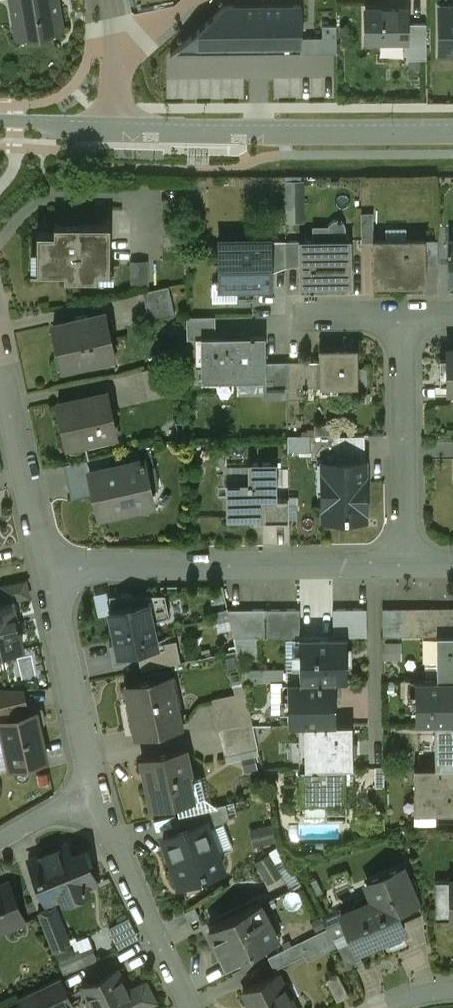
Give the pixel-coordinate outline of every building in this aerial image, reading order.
[(19,35),(61,28),(56,0),(13,0),(19,35)] [(225,7),(171,54),(337,54),(337,26),(303,26),(303,6),(225,7)] [(443,8),(441,8),(441,10),(441,51),(441,53),(443,53),(452,53),(452,8),(443,8)] [(407,9),(367,10),(367,42),(407,41),(407,9)] [(427,59),(426,23),(408,23),(408,59),(427,59)] [(309,219),(309,174),(289,174),(289,219),(309,219)] [(366,210),(367,237),(378,237),(377,209),(366,210)] [(110,225),(55,224),(55,232),(38,232),(37,271),(65,272),(65,278),(98,278),(98,272),(110,272),(110,225)] [(350,240),(300,241),(300,265),(300,285),(351,285),(350,240)] [(424,240),(374,240),(374,284),(376,284),(376,282),(407,282),(407,284),(425,284),(425,264),(424,240)] [(438,240),(424,240),(425,264),(438,264),(438,240)] [(271,241),(219,242),(219,282),(219,286),(237,286),(271,285),(271,266),(271,241)] [(286,241),(271,241),(271,266),(286,266),(286,241)] [(300,241),(286,241),(286,266),(300,265),(300,241)] [(153,279),(152,258),(135,259),(136,280),(153,279)] [(237,286),(219,286),(219,282),(213,282),(213,302),(237,301),(237,286)] [(169,286),(143,292),(149,321),(175,315),(169,286)] [(104,312),(54,323),(63,362),(94,355),(96,361),(114,357),(104,312)] [(215,316),(187,317),(187,339),(201,338),(201,337),(216,336),(215,316)] [(216,336),(201,337),(201,338),(202,381),(238,380),(237,336),(216,336)] [(265,336),(237,336),(238,380),(266,380),(266,362),(265,336)] [(358,348),(319,349),(320,361),(320,387),(358,386),(358,348)] [(320,361),(304,362),(304,390),(307,390),(307,387),(320,387),(320,361)] [(288,387),(287,362),(266,362),(266,380),(273,380),(273,387),(288,387)] [(304,390),(304,362),(287,362),(288,387),(288,398),(304,398),(304,390)] [(171,364),(142,370),(148,396),(177,390),(171,364)] [(106,391),(58,401),(68,445),(116,435),(106,391)] [(333,435),(311,435),(311,451),(334,451),(333,435)] [(110,455),(64,464),(69,489),(92,484),(90,471),(112,466),(110,455)] [(112,466),(90,471),(92,484),(99,515),(121,511),(120,505),(135,501),(145,508),(152,497),(144,459),(112,466)] [(365,461),(329,461),(329,488),(323,488),(323,512),(345,512),(345,517),(348,517),(365,517),(365,461)] [(277,462),(248,462),(248,482),(226,482),(227,519),(263,518),(265,518),(265,500),(277,500),(277,498),(277,462)] [(277,498),(277,500),(265,500),(265,518),(263,518),(263,524),(289,524),(289,498),(277,498)] [(0,603),(0,653),(22,648),(18,630),(17,630),(11,602),(12,602),(11,600),(0,603)] [(147,603),(111,611),(117,642),(121,642),(124,653),(157,646),(147,603)] [(431,609),(431,636),(437,636),(452,636),(452,608),(431,609)] [(367,609),(333,609),(333,610),(333,637),(347,637),(367,637),(367,609)] [(407,609),(383,609),(383,637),(407,637),(407,609)] [(431,609),(407,609),(407,637),(431,636),(431,609)] [(267,610),(228,610),(234,638),(267,638),(267,610)] [(300,610),(267,610),(267,638),(301,638),(300,610)] [(437,636),(437,680),(452,680),(452,636),(437,636)] [(333,637),(301,638),(302,654),(299,654),(300,682),(336,682),(348,681),(347,637),(333,637)] [(178,648),(141,656),(144,671),(181,663),(178,648)] [(170,678),(127,687),(137,736),(181,726),(177,707),(176,707),(170,678)] [(415,681),(416,725),(435,724),(452,724),(452,680),(437,680),(415,681)] [(300,682),(288,682),(288,726),(304,726),(336,725),(336,682),(300,682)] [(0,689),(0,720),(27,714),(26,707),(22,689),(0,689)] [(246,697),(213,704),(219,731),(252,724),(246,697)] [(0,720),(0,721),(11,767),(46,759),(36,712),(27,714),(0,720)] [(252,724),(219,731),(224,757),(258,750),(252,724)] [(435,724),(436,768),(452,768),(452,724),(435,724)] [(336,725),(304,726),(305,753),(309,753),(310,768),(305,768),(305,770),(345,769),(353,769),(352,725),(336,725)] [(186,751),(145,760),(150,786),(148,787),(152,808),(192,800),(188,784),(193,784),(186,751)] [(415,769),(415,809),(433,809),(433,814),(452,814),(452,768),(436,768),(415,769)] [(305,770),(301,770),(301,803),(344,803),(344,816),(345,816),(345,769),(305,770)] [(205,797),(212,796),(208,774),(201,775),(205,797)] [(226,805),(184,814),(189,828),(205,822),(208,828),(229,820),(226,805)] [(189,828),(163,838),(181,885),(223,870),(208,828),(205,822),(189,828)] [(67,845),(40,856),(39,853),(40,856),(32,859),(31,856),(30,857),(31,859),(30,860),(48,906),(63,900),(66,900),(60,887),(80,879),(77,871),(71,857),(67,845)] [(83,852),(71,857),(77,871),(89,867),(83,852)] [(402,868),(367,882),(374,901),(342,915),(352,940),(356,950),(358,949),(385,938),(389,946),(402,940),(399,932),(404,930),(401,921),(390,894),(388,895),(386,889),(408,880),(402,868)] [(408,880),(386,889),(388,895),(390,894),(401,921),(422,912),(416,877),(408,880)] [(435,881),(435,919),(452,919),(452,881),(435,881)] [(25,922),(9,883),(0,886),(0,932),(25,922)] [(260,904),(209,929),(227,965),(273,942),(262,919),(266,917),(260,904)] [(54,908),(38,914),(53,952),(69,945),(54,908)] [(113,926),(124,946),(144,935),(134,915),(113,926)] [(352,940),(338,947),(349,968),(363,962),(358,949),(356,950),(352,940)] [(300,942),(268,958),(275,971),(306,955),(300,942)] [(84,943),(62,949),(67,969),(89,963),(84,943)] [(84,987),(94,1007),(144,1007),(155,1002),(146,984),(128,993),(117,970),(84,987)] [(243,992),(251,1007),(295,1007),(278,974),(243,992)] [(349,996),(338,974),(326,980),(337,1002),(338,1002),(337,1001),(347,995),(348,997),(349,996)] [(29,993),(35,1007),(40,1004),(41,1007),(67,1007),(73,1005),(61,978),(29,993)] [(29,993),(18,998),(23,1007),(41,1007),(40,1004),(35,1007),(29,993)]
